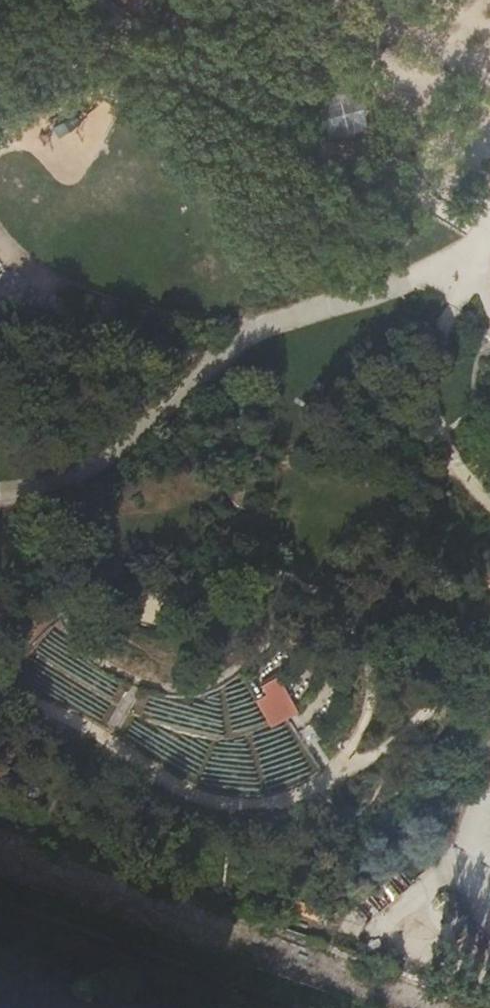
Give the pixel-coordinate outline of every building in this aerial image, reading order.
[(362,89),(322,99),(331,138),(371,128),(362,89)] [(269,697),(260,702),(274,728),(288,721),(300,715),(281,679),(264,688),(269,697)]
